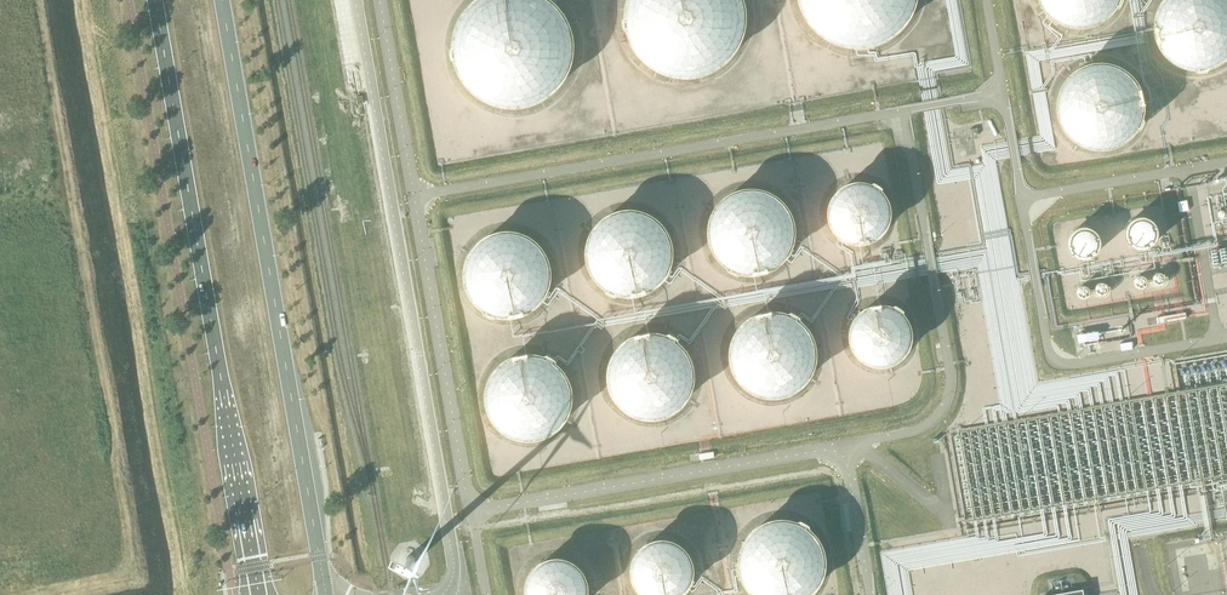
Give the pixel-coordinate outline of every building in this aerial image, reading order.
[(464,15),(455,34),(453,50),(457,71),(468,89),(476,97),(495,107),(516,111),(534,107),(553,97),(567,81),(573,70),(576,49),(572,28),(566,16),(551,0),(478,0),(464,15)] [(628,1),(624,23),(628,44),(638,61),(654,75),(674,83),(686,84),(708,81),(726,70),(734,62),(745,43),(748,22),(743,0),(629,0),(628,1)] [(805,16),(811,27),(827,41),(856,51),(878,49),(897,40),(907,30),(918,12),(921,0),(801,0),(805,16)] [(1044,14),(1056,26),(1071,33),(1087,34),(1099,31),(1113,22),(1125,3),(1126,0),(1038,0),(1044,14)] [(1167,0),(1159,13),(1155,30),(1157,46),(1165,59),(1170,65),(1184,73),(1199,76),(1212,74),(1226,68),(1226,67),(1226,0),(1168,0),(1167,0)] [(1113,60),(1092,59),(1078,65),(1066,76),(1059,90),(1057,100),(1059,116),(1066,130),(1072,137),(1085,145),(1100,148),(1112,147),(1127,141),(1138,131),(1145,119),(1148,103),(1145,88),(1139,77),(1128,66),(1113,60)] [(763,186),(747,185),(732,190),(720,199),(712,211),(709,225),(710,240),(717,253),(722,260),(735,268),(756,271),(771,267),(783,258),(792,245),(795,231),(794,216),(788,204),(777,193),(763,186)] [(870,186),(856,186),(846,189),(838,196),(833,205),(831,217),(833,227),(839,236),(845,240),(854,245),(865,245),(872,243),(881,238),(888,230),(891,219),(891,209),(887,199),(879,191),(870,186)] [(637,208),(618,208),(604,214),(593,224),(586,238),(584,254),(588,269),(602,285),(615,292),(635,293),(649,288),(661,278),(669,266),(671,251),(669,236),(662,224),(651,214),(637,208)] [(1139,214),(1135,215),(1130,218),(1126,222),(1124,228),(1124,233),(1126,238),(1129,243),(1135,247),(1140,248),(1146,247),(1153,243),(1156,238),(1158,232),(1157,226),(1154,221),(1150,217),(1145,214),(1139,214)] [(1086,224),(1080,225),(1075,227),(1070,231),(1068,237),(1067,243),(1067,245),(1070,251),(1074,255),(1078,258),(1084,259),(1090,258),(1096,254),(1099,249),(1101,244),(1100,235),(1097,230),(1092,226),(1086,224)] [(515,229),(500,229),(487,235),(476,245),(468,258),(466,270),(468,284),(475,297),(482,304),(495,311),(517,313),(531,308),(542,298),(548,288),(551,273),(550,259),(540,243),(529,234),(515,229)] [(1151,279),(1153,282),(1156,284),(1161,284),(1164,281),(1165,277),(1164,274),(1161,271),(1158,270),(1155,271),(1152,273),(1151,276),(1151,279)] [(1134,282),(1135,285),(1139,287),(1143,287),(1146,284),(1147,280),(1146,277),(1144,274),(1140,274),(1137,274),(1135,276),(1133,279),(1134,282)] [(1094,290),(1095,292),(1099,295),(1103,294),(1106,291),(1107,287),(1106,284),(1104,282),(1101,281),(1097,282),(1095,284),(1094,287),(1094,290)] [(1076,293),(1077,295),(1081,297),(1085,297),(1088,294),(1089,290),(1088,287),(1086,285),(1083,284),(1079,284),(1077,287),(1075,289),(1076,293)] [(868,309),(863,313),(856,321),(852,331),(852,341),(856,351),(867,362),(877,366),(891,365),(900,360),(907,352),(910,347),(912,337),(911,327),(907,319),(900,312),(888,307),(877,306),(868,309)] [(773,311),(764,312),(750,318),(739,328),(731,348),(732,363),(741,381),(752,391),(773,397),(788,395),(802,387),(811,376),(817,358),(816,343),(810,329),(801,320),(788,313),(773,311)] [(661,333),(640,333),(627,339),(616,349),(609,363),(608,372),(610,387),(620,404),(632,413),(646,417),(660,416),(674,410),(685,400),(691,387),(693,372),(690,358),(685,350),(674,339),(661,333)] [(536,354),(518,355),(504,361),(494,371),(487,384),(486,398),(489,412),(497,425),(504,430),(517,437),(536,438),(550,432),(561,423),(570,406),(571,391),(567,377),(561,368),(550,359),(536,354)] [(949,433),(965,516),(973,514),(971,502),(980,486),(1011,480),(1017,511),(1022,502),(1029,506),(1032,500),(1039,504),(1211,471),(1217,459),(1217,460),(1226,458),(1226,449),(1226,443),(1226,379),(949,433)] [(770,519),(757,526),(745,541),(741,555),(742,571),(749,584),(758,593),(761,594),(805,594),(815,587),(822,575),(825,564),(824,549),(818,535),(808,525),(790,518),(770,519)] [(660,539),(649,542),(641,548),(635,557),(632,566),(633,576),(639,589),(646,594),(679,594),(683,593),(689,584),(693,574),(693,566),(690,555),(684,547),(679,543),(669,539),(660,539)] [(557,556),(547,558),(538,563),(529,573),(527,584),(528,594),(586,594),(587,593),(587,583),(586,575),(580,566),(572,560),(557,556)]
